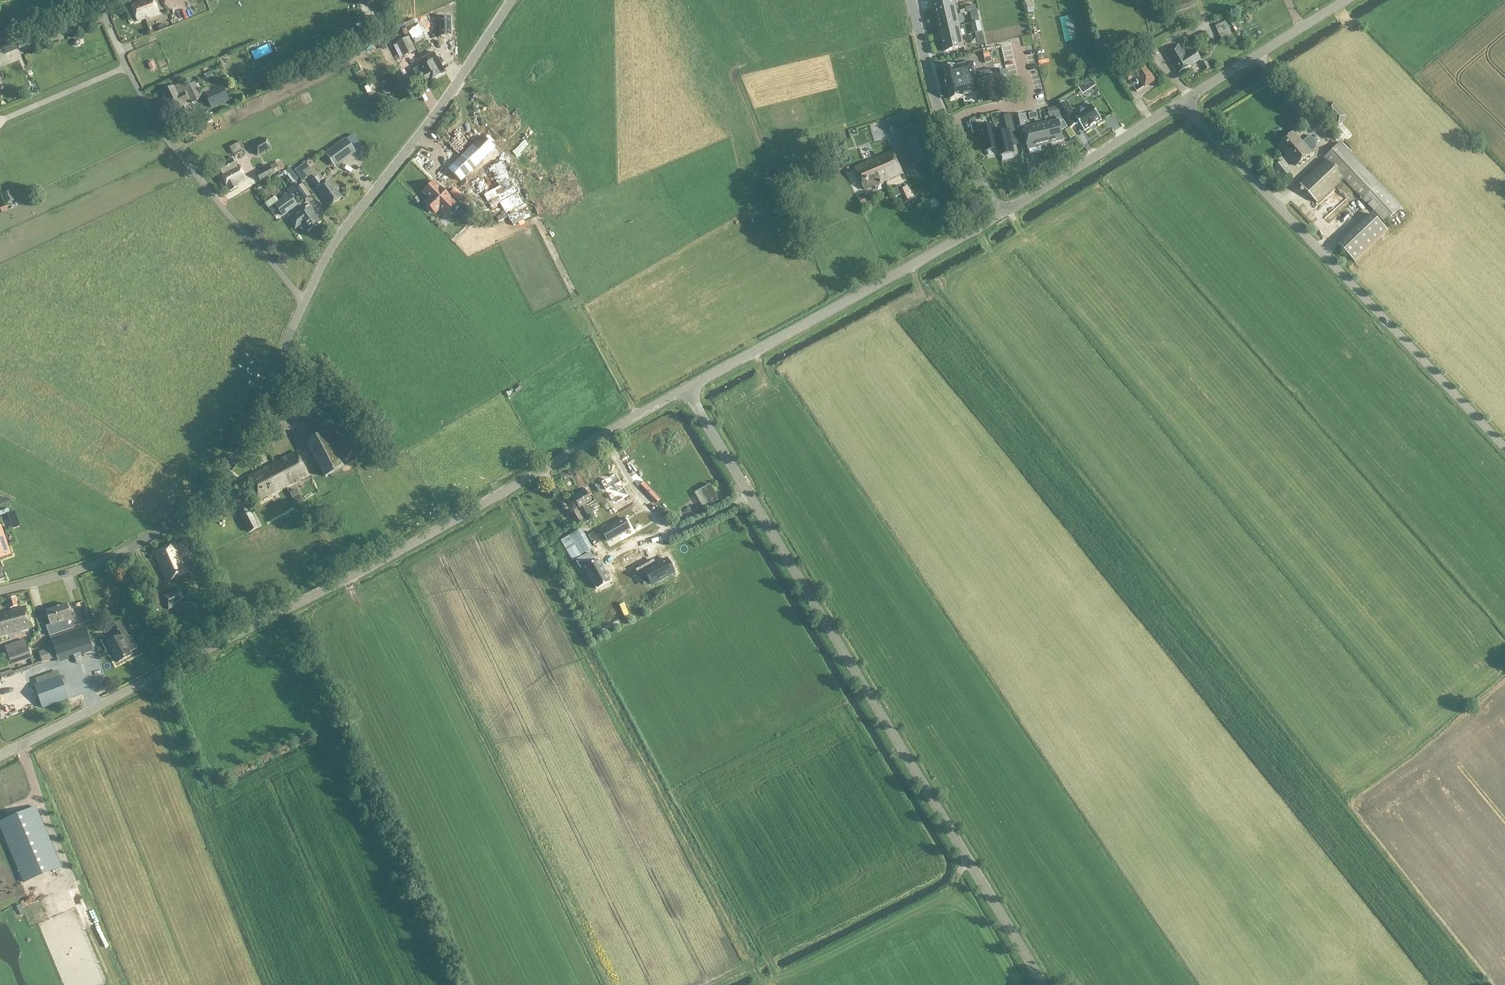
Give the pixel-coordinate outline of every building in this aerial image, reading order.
[(138,22),(159,13),(154,0),(143,0),(131,5),(138,22)] [(171,18),(182,15),(178,0),(167,4),(171,18)] [(953,0),(933,0),(935,9),(954,5),(953,0)] [(957,15),(954,5),(935,9),(937,20),(957,15)] [(970,13),(973,23),(980,21),(977,11),(970,13)] [(425,23),(432,21),(431,15),(423,17),(425,23)] [(959,26),(957,15),(937,20),(940,30),(959,26)] [(1231,34),(1224,16),(1214,20),(1221,38),(1231,34)] [(441,36),(451,36),(451,17),(441,17),(441,36)] [(962,36),(959,26),(940,30),(942,41),(962,36)] [(41,32),(33,35),(36,41),(44,38),(41,32)] [(20,49),(36,42),(33,34),(16,41),(20,49)] [(964,47),(962,36),(942,41),(945,52),(964,47)] [(14,50),(10,37),(0,40),(0,54),(14,50)] [(414,51),(411,43),(408,37),(397,42),(403,56),(414,51)] [(1159,53),(1153,42),(1145,46),(1152,57),(1159,53)] [(1004,60),(1001,45),(986,49),(988,59),(993,57),(994,62),(1004,60)] [(1201,59),(1196,51),(1188,55),(1181,45),(1166,55),(1178,74),(1201,59)] [(421,59),(424,64),(413,70),(416,74),(418,73),(419,74),(415,76),(421,86),(445,72),(440,64),(443,63),(440,57),(437,59),(433,52),(421,59)] [(419,64),(415,56),(404,61),(408,69),(419,64)] [(1155,80),(1141,59),(1123,71),(1129,80),(1138,74),(1146,87),(1155,80)] [(153,60),(148,63),(150,69),(156,66),(153,60)] [(1008,60),(1004,67),(1012,71),(1016,65),(1008,60)] [(1202,65),(1206,71),(1211,68),(1207,62),(1202,65)] [(945,80),(946,84),(977,77),(973,63),(956,67),(956,66),(956,65),(944,68),(944,69),(947,80),(946,80),(945,80)] [(997,86),(1000,99),(1011,96),(1008,84),(1010,83),(1007,70),(994,73),(997,86)] [(1108,71),(1097,80),(1102,86),(1113,77),(1108,71)] [(980,92),(977,77),(946,84),(947,88),(948,88),(949,88),(951,99),(951,100),(963,97),(963,96),(980,92)] [(1086,84),(1090,90),(1095,86),(1092,81),(1086,84)] [(190,100),(191,103),(202,98),(195,83),(184,88),(186,92),(190,100)] [(223,85),(204,93),(212,108),(229,100),(223,85)] [(181,104),(190,100),(186,92),(177,96),(173,87),(163,92),(174,116),(184,111),(181,104)] [(1079,122),(1081,124),(1085,131),(1102,120),(1092,105),(1078,114),(1075,109),(1070,112),(1064,102),(1057,106),(1057,107),(1058,107),(1071,128),(1072,128),(1078,124),(1078,123),(1077,123),(1079,122)] [(1338,125),(1347,117),(1334,103),(1325,111),(1338,125)] [(1053,109),(1046,110),(1047,117),(1055,115),(1053,109)] [(907,112),(888,121),(893,132),(912,123),(907,112)] [(1124,112),(1118,116),(1121,122),(1127,118),(1124,112)] [(999,149),(1001,156),(1014,153),(1012,145),(1019,143),(1012,114),(1004,116),(1008,130),(996,133),(995,133),(999,149)] [(1025,126),(1024,121),(1028,121),(1026,114),(1015,117),(1018,127),(1025,126)] [(212,124),(220,123),(218,116),(211,118),(212,124)] [(979,133),(976,120),(970,121),(973,134),(979,133)] [(1064,140),(1059,121),(1047,123),(1051,143),(1064,140)] [(448,138),(454,136),(450,123),(444,125),(448,138)] [(1051,143),(1047,123),(1036,126),(1041,145),(1051,143)] [(995,133),(996,133),(994,125),(980,129),(986,152),(999,149),(995,133)] [(1041,145),(1036,126),(1024,129),(1029,148),(1041,145)] [(1066,131),(1071,139),(1076,136),(1071,128),(1066,131)] [(524,141),(531,137),(527,129),(520,133),(524,141)] [(899,131),(890,135),(894,142),(903,137),(899,131)] [(1312,153),(1294,131),(1278,145),(1296,166),(1312,153)] [(452,166),(464,178),(497,145),(485,133),(452,166)] [(905,144),(916,165),(935,154),(924,133),(905,144)] [(253,146),(257,155),(272,148),(267,139),(253,146)] [(346,139),(328,151),(325,153),(335,166),(355,152),(346,139)] [(230,147),(233,154),(244,148),(241,141),(230,147)] [(534,147),(538,155),(549,150),(545,142),(534,147)] [(1326,161),(1300,185),(1318,204),(1344,179),(1385,223),(1402,207),(1341,143),(1324,158),(1326,161)] [(903,173),(893,151),(855,168),(865,190),(903,173)] [(245,179),(239,166),(236,167),(232,159),(218,166),(222,174),(221,175),(229,191),(237,187),(235,184),(245,179)] [(1293,173),(1283,160),(1274,168),(1284,180),(1293,173)] [(279,171),(276,164),(256,174),(260,181),(279,171)] [(303,181),(308,177),(306,175),(307,171),(309,169),(306,164),(296,171),(303,181)] [(291,181),(296,179),(292,168),(279,173),(281,178),(288,175),(291,181)] [(523,176),(525,182),(534,179),(532,173),(523,176)] [(933,183),(943,177),(940,173),(931,178),(933,183)] [(329,207),(342,197),(329,180),(326,182),(324,179),(321,181),(318,177),(315,179),(314,177),(311,179),(312,181),(312,182),(317,189),(316,189),(329,207)] [(430,212),(433,211),(435,213),(440,209),(444,214),(455,203),(450,199),(450,198),(440,188),(434,182),(423,193),(429,198),(425,202),(427,205),(426,208),(430,212)] [(259,191),(265,199),(270,196),(271,198),(279,192),(276,187),(272,190),(268,184),(259,191)] [(302,185),(296,189),(304,201),(310,196),(302,185)] [(902,195),(906,203),(913,200),(907,186),(902,188),(901,186),(893,190),(896,198),(902,195)] [(455,188),(450,193),(455,197),(460,192),(455,188)] [(13,201),(9,191),(3,193),(8,204),(13,201)] [(296,206),(287,195),(274,205),(283,216),(296,206)] [(862,206),(868,203),(865,197),(859,200),(862,206)] [(928,208),(936,205),(934,199),(926,202),(928,208)] [(289,222),(295,229),(302,224),(308,232),(321,222),(309,206),(296,216),(289,222)] [(1373,214),(1340,246),(1355,262),(1388,230),(1373,214)] [(316,430),(329,416),(307,396),(295,410),(316,430)] [(342,468),(356,461),(337,425),(323,433),(342,468)] [(296,452),(249,477),(261,499),(263,498),(264,500),(269,497),(268,496),(308,475),(296,452)] [(600,483),(613,506),(629,497),(615,474),(600,483)] [(579,508),(592,501),(589,496),(591,495),(588,489),(573,498),(579,508)] [(15,511),(7,514),(13,529),(21,526),(15,511)] [(250,511),(242,515),(241,516),(249,532),(258,527),(250,511)] [(578,511),(570,516),(576,525),(584,520),(578,511)] [(630,529),(624,518),(602,531),(607,541),(630,529)] [(10,554),(0,527),(0,558),(10,554)] [(576,528),(552,541),(557,552),(582,538),(576,528)] [(183,557),(192,553),(186,541),(177,545),(183,557)] [(167,582),(187,573),(175,545),(155,554),(167,582)] [(599,560),(595,562),(590,553),(576,561),(580,568),(585,565),(586,567),(585,568),(585,569),(596,588),(596,589),(611,581),(610,580),(610,581),(599,561),(599,560)] [(635,570),(640,578),(646,574),(651,583),(652,585),(674,573),(667,559),(657,564),(653,566),(651,561),(635,570)] [(182,590),(186,599),(198,595),(194,586),(182,590)] [(179,589),(163,597),(169,610),(185,602),(179,589)] [(18,606),(15,597),(8,599),(10,608),(18,606)] [(71,618),(72,618),(67,604),(46,611),(51,625),(46,626),(50,636),(74,628),(71,618)] [(31,627),(25,607),(0,614),(0,636),(31,627)] [(120,622),(110,627),(116,638),(107,643),(117,663),(132,655),(122,636),(126,633),(120,622)] [(51,639),(57,658),(92,646),(85,627),(51,639)] [(8,654),(11,664),(31,657),(25,640),(20,641),(23,649),(8,654)] [(53,653),(41,657),(43,662),(54,658),(53,653)] [(60,676),(34,686),(42,709),(68,699),(60,676)] [(35,808),(0,823),(0,829),(23,884),(60,868),(35,808)]
